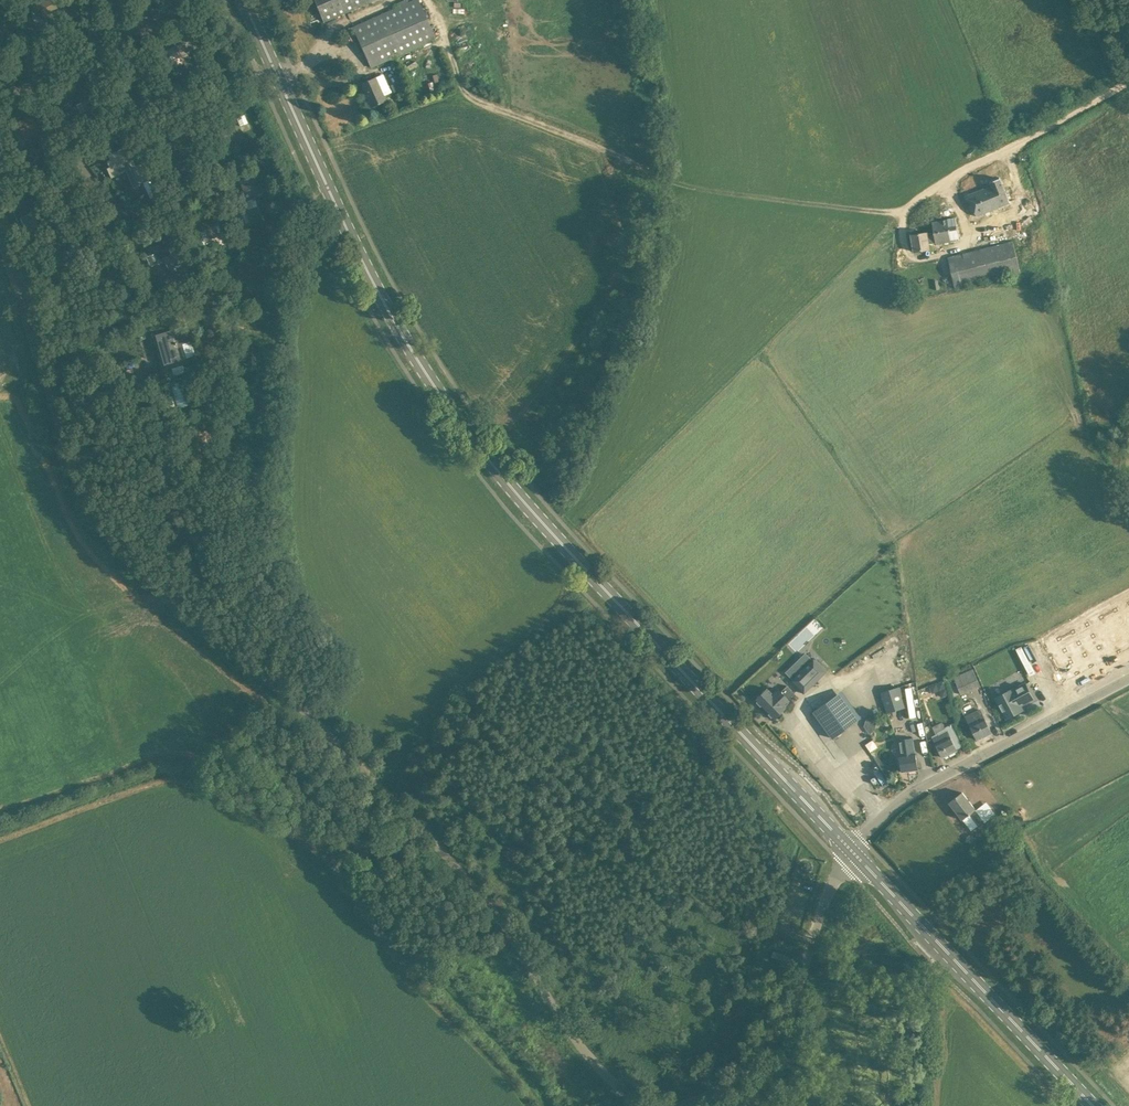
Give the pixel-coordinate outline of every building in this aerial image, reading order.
[(51,11),(58,8),(54,0),(44,0),(33,5),(35,11),(41,9),(44,17),(43,17),(44,19),(53,15),(51,11)] [(373,0),(374,0),(315,0),(324,21),(373,0)] [(419,0),(414,0),(353,27),(371,67),(435,38),(419,0)] [(179,44),(176,45),(181,55),(201,46),(197,36),(192,38),(189,32),(176,38),(179,44)] [(9,48),(4,38),(0,40),(0,52),(9,48)] [(140,66),(127,71),(129,78),(134,76),(137,84),(136,84),(137,86),(151,81),(147,70),(142,72),(140,66)] [(376,77),(361,83),(371,107),(386,100),(376,77)] [(247,122),(243,113),(236,116),(240,125),(247,122)] [(31,136),(41,131),(45,130),(40,120),(36,122),(33,116),(20,121),(23,128),(28,125),(31,133),(30,134),(31,136)] [(153,119),(156,125),(163,122),(160,116),(153,119)] [(218,127),(221,134),(219,134),(223,142),(228,140),(229,142),(238,138),(236,133),(239,132),(236,126),(233,127),(231,122),(218,127)] [(123,134),(129,131),(127,126),(121,129),(113,132),(116,138),(123,134)] [(44,144),(41,138),(34,142),(36,147),(44,144)] [(144,162),(136,165),(128,145),(108,153),(110,158),(107,160),(110,166),(107,167),(111,177),(126,171),(133,188),(139,186),(138,184),(151,178),(144,162)] [(56,191),(61,188),(64,196),(63,197),(64,199),(78,193),(73,183),(69,185),(66,178),(53,184),(56,191)] [(1010,202),(1000,178),(991,182),(992,185),(968,195),(977,216),(1010,202)] [(242,185),(244,191),(242,192),(245,201),(252,198),(253,200),(269,193),(264,181),(257,184),(255,179),(242,185)] [(915,252),(931,249),(930,243),(936,242),(936,244),(960,240),(956,218),(933,222),(934,232),(928,233),(928,232),(912,235),(915,252)] [(211,239),(220,235),(216,224),(215,225),(213,219),(199,225),(202,231),(207,229),(211,236),(210,237),(211,239)] [(272,219),(269,224),(274,228),(277,223),(272,219)] [(257,238),(258,228),(249,227),(247,237),(257,238)] [(948,257),(956,286),(1020,270),(1013,241),(948,257)] [(147,248),(150,255),(155,253),(158,260),(157,261),(158,263),(172,257),(167,247),(162,249),(160,243),(147,248)] [(198,274),(197,272),(191,258),(176,265),(169,269),(175,284),(176,284),(183,281),(198,274)] [(50,292),(64,286),(60,275),(55,277),(52,271),(39,277),(42,283),(47,281),(50,289),(49,290),(50,292)] [(190,294),(181,297),(185,307),(194,304),(190,294)] [(131,296),(126,298),(129,304),(134,302),(131,296)] [(157,334),(165,364),(186,358),(182,343),(188,341),(183,327),(157,334)] [(200,383),(204,377),(201,370),(194,370),(190,376),(193,382),(200,383)] [(124,396),(122,402),(133,405),(135,399),(124,396)] [(825,671),(813,658),(791,680),(804,693),(825,671)] [(962,694),(980,686),(973,669),(955,677),(962,694)] [(944,680),(937,683),(940,689),(943,697),(949,694),(944,680)] [(1007,718),(1023,710),(1020,703),(1023,701),(1024,703),(1034,698),(1026,683),(1013,690),(1012,689),(996,697),(1007,718)] [(788,699),(794,693),(786,685),(780,691),(777,688),(772,694),(766,688),(754,699),(773,719),(785,707),(784,706),(789,700),(788,699)] [(906,707),(899,686),(881,692),(888,712),(906,707)] [(832,738),(852,724),(856,721),(836,694),(813,711),(832,738)] [(966,712),(979,708),(977,700),(964,703),(966,712)] [(978,740),(992,733),(980,708),(966,715),(978,740)] [(865,725),(870,731),(876,726),(871,720),(865,725)] [(963,746),(952,724),(945,728),(937,732),(938,733),(932,736),(941,756),(963,746)] [(913,737),(898,739),(903,772),(918,769),(913,737)] [(963,792),(950,802),(963,819),(969,814),(978,826),(985,820),(963,792)] [(1026,822),(1021,816),(1012,823),(1016,829),(1026,822)] [(789,956),(773,950),(771,957),(787,962),(789,956)]
